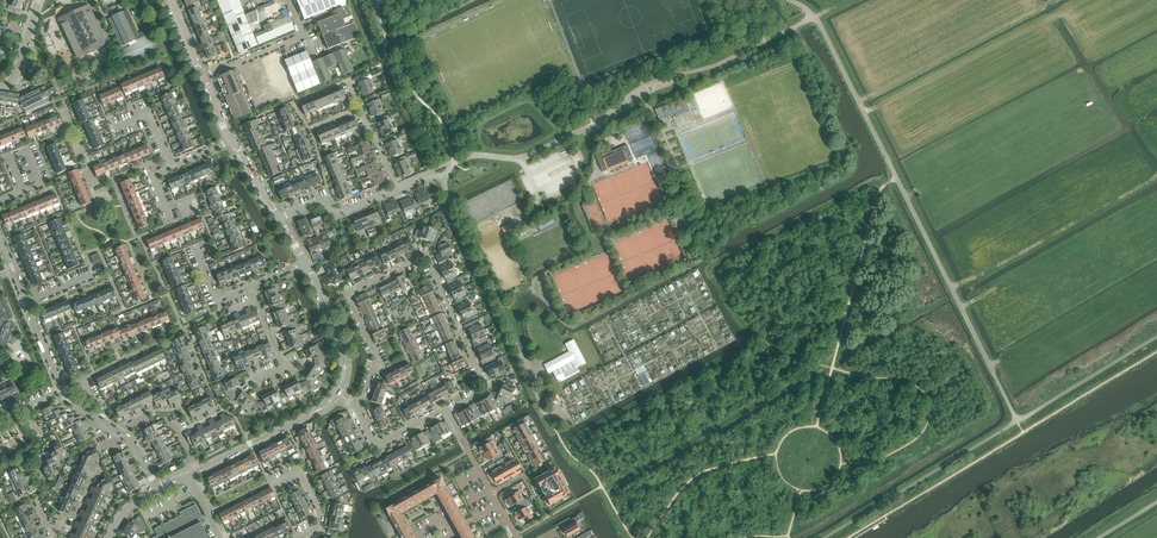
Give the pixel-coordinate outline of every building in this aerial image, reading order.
[(22,2),(17,0),(13,0),(11,6),(9,6),(8,9),(16,12),(17,8),(20,9),(22,2)] [(227,23),(245,16),(245,15),(243,10),(239,0),(217,0),(227,23)] [(305,20),(340,5),(342,8),(348,6),(345,0),(296,0),(305,20)] [(360,36),(348,6),(342,8),(337,10),(338,14),(317,23),(318,25),(319,27),(328,49),(360,36)] [(188,11),(192,19),(203,14),(202,11),(199,12),(197,7),(188,11)] [(78,12),(59,21),(61,26),(63,25),(78,58),(106,45),(89,9),(78,14),(78,12)] [(135,40),(138,35),(127,10),(123,12),(122,11),(112,16),(112,17),(108,19),(120,47),(135,40)] [(255,12),(246,15),(245,16),(227,23),(239,53),(276,37),(272,28),(270,24),(264,27),(265,31),(254,36),(249,25),(258,22),(257,13),(256,11),(255,12)] [(204,17),(203,14),(192,19),(195,25),(203,22),(202,18),(204,17)] [(289,16),(277,21),(270,24),(272,28),(276,37),(295,30),(289,16)] [(195,25),(197,32),(209,27),(206,21),(203,22),(195,25)] [(210,30),(209,27),(197,32),(200,39),(209,35),(207,31),(210,30)] [(210,38),(209,35),(200,39),(203,45),(223,37),(221,31),(217,33),(218,36),(213,38),(213,37),(210,38)] [(152,46),(156,45),(150,33),(139,39),(141,42),(122,50),(127,61),(153,49),(152,46)] [(225,42),(223,37),(203,45),(206,52),(214,48),(213,44),(215,43),(220,40),(221,44),(225,42)] [(13,52),(11,44),(0,47),(0,55),(13,52)] [(214,48),(206,52),(209,59),(221,54),(220,50),(218,50),(217,47),(214,48)] [(345,49),(334,54),(338,64),(349,60),(345,49)] [(274,53),(279,65),(285,63),(280,51),(274,53)] [(306,52),(284,60),(285,62),(291,76),(298,94),(320,85),(320,84),(313,68),(306,52)] [(274,53),(269,56),(274,68),(279,65),(274,53)] [(334,54),(323,58),(327,69),(338,64),(334,54)] [(269,56),(263,58),(268,70),(274,68),(269,56)] [(263,58),(257,60),(262,72),(268,70),(263,58)] [(323,58),(311,63),(313,68),(320,84),(331,80),(328,72),(339,68),(342,76),(353,71),(349,60),(338,64),(327,69),(323,58)] [(257,60),(251,63),(256,75),(262,72),(257,60)] [(251,63),(245,65),(250,77),(256,75),(251,63)] [(160,68),(154,70),(158,80),(165,77),(160,68)] [(154,70),(147,73),(151,83),(158,80),(154,70)] [(217,77),(221,86),(235,119),(251,112),(236,76),(238,76),(236,70),(217,77)] [(147,73),(140,76),(144,86),(151,83),(147,73)] [(140,76),(134,79),(138,88),(144,86),(140,76)] [(134,79),(127,82),(131,91),(138,88),(134,79)] [(372,95),(372,93),(375,92),(373,89),(373,88),(373,87),(372,87),(369,79),(358,84),(363,97),(366,95),(367,97),(368,97),(372,96),(372,95)] [(124,94),(131,91),(127,82),(120,84),(124,94)] [(293,82),(287,84),(292,96),(298,94),(293,82)] [(51,83),(38,89),(43,98),(41,99),(44,104),(49,102),(47,97),(56,92),(53,87),(51,83)] [(287,84),(281,86),(286,98),(292,96),(287,84)] [(281,86),(275,89),(280,101),(286,98),(281,86)] [(119,87),(112,90),(116,100),(123,97),(119,87)] [(26,112),(44,104),(41,99),(43,98),(38,89),(18,99),(18,102),(18,104),(17,105),(20,105),(21,107),(23,107),(26,112)] [(275,89),(270,91),(275,103),(280,101),(275,89)] [(341,89),(335,91),(339,101),(345,99),(341,89)] [(112,90),(105,93),(109,103),(116,100),(112,90)] [(270,91),(264,93),(269,106),(275,103),(270,91)] [(335,91),(329,93),(334,103),(339,101),(335,91)] [(161,97),(164,104),(174,100),(175,99),(176,99),(174,92),(172,93),(172,92),(161,97)] [(103,105),(109,103),(105,93),(99,96),(103,105)] [(264,93),(258,96),(263,108),(269,106),(264,93)] [(329,93),(324,96),(328,106),(334,103),(329,93)] [(258,96),(252,98),(257,110),(263,108),(258,96)] [(324,96),(318,98),(322,108),(328,106),(324,96)] [(318,98),(312,101),(316,111),(322,108),(318,98)] [(82,99),(73,103),(75,110),(85,106),(82,100),(82,99)] [(175,99),(174,100),(164,104),(167,111),(177,107),(174,101),(176,101),(175,99)] [(658,121),(664,118),(675,114),(676,117),(689,112),(684,99),(680,100),(680,99),(660,107),(654,110),(658,121)] [(371,117),(383,112),(381,109),(382,109),(381,107),(378,100),(366,104),(371,117)] [(312,101),(306,103),(311,113),(316,111),(312,101)] [(305,115),(311,113),(306,103),(301,105),(305,115)] [(85,106),(75,110),(78,117),(88,113),(85,106)] [(167,119),(170,118),(180,114),(179,113),(182,112),(179,106),(177,107),(167,111),(168,115),(166,116),(167,119)] [(3,117),(4,110),(7,111),(7,112),(12,112),(12,113),(14,113),(15,117),(17,116),(16,111),(15,111),(15,109),(11,109),(11,108),(8,108),(8,109),(7,108),(4,108),(4,107),(1,107),(0,107),(0,116),(3,117)] [(278,112),(281,118),(290,114),(287,108),(278,112)] [(88,113),(78,117),(81,123),(90,119),(88,113)] [(181,113),(180,114),(170,118),(172,125),(182,121),(182,120),(180,115),(181,114),(181,113)] [(281,118),(283,125),(293,121),(290,114),(281,118)] [(58,115),(51,118),(55,127),(62,124),(58,115)] [(51,118),(45,121),(48,129),(55,127),(51,118)] [(90,119),(81,123),(81,124),(83,123),(86,129),(96,125),(98,124),(97,121),(94,122),(93,119),(91,120),(90,119)] [(185,119),(182,120),(182,121),(172,125),(174,128),(171,130),(172,132),(175,131),(185,127),(188,126),(185,119)] [(353,119),(348,122),(352,132),(358,129),(353,119)] [(382,137),(394,132),(393,129),(393,128),(392,127),(389,119),(377,124),(382,137)] [(244,126),(246,132),(258,127),(257,123),(259,122),(258,120),(244,126)] [(647,120),(634,124),(638,134),(651,130),(647,120)] [(45,121),(38,123),(42,132),(48,129),(45,121)] [(286,132),(290,130),(295,128),(293,121),(283,125),(286,132)] [(348,122),(342,124),(346,134),(352,132),(348,122)] [(38,123),(31,126),(35,135),(42,132),(38,123)] [(342,124),(336,126),(340,136),(346,134),(342,124)] [(96,125),(86,129),(89,136),(98,132),(96,125)] [(28,138),(35,135),(31,126),(25,129),(28,138)] [(261,126),(258,127),(246,132),(249,139),(261,134),(259,130),(262,129),(261,126)] [(300,126),(295,128),(290,130),(293,136),(303,132),(300,126)] [(336,126),(331,129),(335,139),(340,136),(336,126)] [(22,127),(15,130),(18,139),(25,136),(22,127)] [(185,127),(175,131),(178,138),(188,134),(186,128),(185,127)] [(321,144),(335,139),(331,129),(330,127),(316,133),(321,144)] [(15,130),(8,133),(12,142),(16,140),(17,143),(20,142),(19,139),(18,139),(15,130)] [(98,132),(89,136),(91,143),(101,139),(101,138),(103,137),(102,135),(101,135),(100,136),(98,132)] [(293,136),(296,143),(305,139),(303,132),(293,136)] [(8,133),(1,136),(5,145),(12,142),(8,133)] [(264,133),(261,134),(249,139),(252,145),(264,141),(264,140),(262,136),(265,135),(264,133)] [(178,146),(181,145),(191,141),(188,135),(190,135),(189,134),(188,134),(178,138),(180,142),(177,143),(178,146)] [(101,139),(91,143),(94,150),(104,146),(101,139)] [(266,139),(264,140),(264,141),(252,145),(255,152),(258,150),(267,147),(265,143),(267,142),(266,139)] [(296,143),(298,150),(308,146),(305,139),(296,143)] [(192,140),(191,141),(181,145),(184,152),(194,148),(191,142),(193,142),(192,140)] [(391,157),(402,152),(401,149),(400,147),(397,140),(385,144),(391,157)] [(357,150),(360,156),(372,151),(368,141),(347,150),(348,154),(357,150)] [(46,147),(49,154),(58,150),(55,144),(46,147)] [(273,144),(267,147),(258,150),(261,157),(273,152),(271,148),(274,147),(273,144)] [(146,145),(139,148),(143,157),(150,154),(146,145)] [(595,158),(600,169),(601,172),(607,170),(606,167),(625,159),(627,162),(632,160),(626,145),(595,158)] [(298,150),(297,150),(299,157),(301,156),(311,152),(308,146),(298,150)] [(139,148),(133,151),(137,160),(143,157),(139,148)] [(49,154),(52,161),(61,157),(58,150),(49,154)] [(374,150),(372,151),(360,156),(351,160),(353,165),(364,160),(367,166),(376,161),(376,162),(379,161),(374,150)] [(133,151),(126,153),(130,162),(137,160),(133,151)] [(276,151),(273,152),(261,157),(264,163),(276,159),(274,155),(277,154),(276,151)] [(301,156),(299,157),(302,164),(304,163),(314,159),(311,152),(301,156)] [(126,153),(119,156),(123,165),(130,162),(126,153)] [(337,153),(325,158),(327,163),(337,159),(335,156),(338,155),(337,153)] [(115,155),(112,157),(113,159),(116,168),(123,165),(119,156),(116,157),(115,155)] [(52,161),(54,167),(63,163),(61,157),(52,161)] [(671,176),(680,172),(673,157),(665,160),(671,176)] [(276,159),(264,163),(267,170),(279,165),(278,165),(277,161),(280,160),(278,158),(276,159)] [(113,159),(106,162),(110,171),(116,168),(113,159)] [(337,159),(327,163),(329,169),(339,165),(337,159)] [(410,173),(411,173),(409,170),(410,169),(409,168),(405,160),(394,165),(399,178),(408,174),(410,173)] [(366,171),(368,177),(369,177),(381,172),(376,162),(376,161),(367,166),(355,170),(357,175),(366,171)] [(106,162),(99,164),(103,173),(110,171),(106,162)] [(63,163),(54,167),(57,174),(66,170),(65,167),(67,165),(66,163),(64,164),(63,163)] [(96,176),(103,173),(99,164),(93,167),(96,176)] [(207,164),(201,167),(205,176),(211,174),(207,164)] [(281,164),(278,165),(279,165),(267,170),(269,177),(281,172),(279,168),(282,167),(281,164)] [(339,165),(329,169),(332,175),(342,171),(339,165)] [(201,167),(194,170),(198,179),(205,176),(201,167)] [(68,173),(71,180),(80,176),(77,170),(68,173)] [(194,170),(187,172),(191,182),(198,179),(194,170)] [(342,171),(332,175),(334,181),(344,176),(342,171)] [(383,171),(381,172),(369,177),(368,177),(359,180),(361,185),(373,180),(375,186),(387,181),(383,171)] [(187,172),(181,175),(185,185),(186,187),(192,184),(191,182),(187,172)] [(316,172),(310,175),(315,187),(322,185),(316,172)] [(181,175),(174,178),(178,187),(185,185),(181,175)] [(310,175),(303,178),(308,190),(315,187),(310,175)] [(71,180),(73,187),(82,183),(80,176),(71,180)] [(344,176),(334,181),(337,186),(346,182),(344,176)] [(303,178),(303,177),(296,180),(302,193),(308,190),(303,178)] [(171,190),(178,187),(174,178),(168,181),(171,190)] [(130,179),(120,183),(123,190),(132,186),(130,179)] [(295,195),(302,193),(296,180),(290,182),(295,195)] [(290,182),(283,185),(284,189),(288,198),(295,195),(290,182)] [(337,186),(335,187),(340,200),(352,196),(346,182),(337,186)] [(73,187),(76,193),(85,190),(82,183),(73,187)] [(667,184),(660,187),(666,200),(672,198),(667,184)] [(132,186),(123,190),(125,196),(135,192),(132,186)] [(201,202),(208,198),(219,194),(221,193),(218,186),(204,192),(203,194),(204,197),(201,198),(200,200),(201,202)] [(282,201),(288,198),(284,189),(278,191),(282,201)] [(417,201),(414,202),(413,202),(416,207),(417,210),(420,208),(419,204),(430,200),(426,189),(414,194),(417,201)] [(76,193),(79,200),(88,196),(85,190),(76,193)] [(147,192),(141,195),(142,198),(148,195),(151,194),(149,190),(146,191),(147,192)] [(135,192),(125,196),(128,203),(138,199),(135,192)] [(55,193),(48,196),(52,205),(59,202),(55,193)] [(220,195),(219,194),(208,198),(211,205),(221,201),(218,196),(220,195)] [(48,196),(42,199),(45,208),(52,205),(48,196)] [(91,203),(88,196),(79,200),(82,207),(91,203)] [(402,208),(399,210),(399,211),(402,217),(406,215),(404,212),(416,207),(413,202),(414,202),(411,197),(400,202),(402,208)] [(42,199),(35,202),(39,210),(45,208),(42,199)] [(138,199),(128,203),(131,210),(141,206),(138,199)] [(222,201),(221,201),(211,205),(214,212),(223,208),(221,202),(223,202),(222,201)] [(388,216),(399,211),(399,210),(395,201),(384,205),(386,211),(382,213),(386,221),(390,219),(388,216)] [(35,202),(28,204),(32,213),(39,210),(35,202)] [(28,204),(22,207),(25,216),(32,213),(28,204)] [(141,206),(131,210),(134,216),(143,212),(141,206)] [(22,207),(15,210),(19,219),(25,216),(22,207)] [(225,207),(223,208),(214,212),(217,219),(220,217),(226,215),(224,209),(225,209),(225,207)] [(15,210),(9,213),(12,221),(19,219),(15,210)] [(367,211),(363,213),(373,235),(377,234),(373,225),(381,222),(376,210),(368,213),(367,211)] [(684,211),(679,213),(682,222),(687,220),(684,211)] [(143,212),(134,216),(136,223),(146,219),(143,212)] [(6,224),(12,221),(9,213),(2,215),(6,224)] [(231,213),(226,215),(220,217),(223,224),(232,220),(230,215),(232,214),(231,213)] [(369,237),(373,235),(363,213),(360,214),(361,216),(353,219),(358,231),(366,228),(369,237)] [(318,214),(309,218),(313,229),(316,237),(322,235),(319,228),(323,227),(318,214)] [(537,224),(541,234),(562,223),(557,214),(537,224)] [(310,230),(313,229),(309,218),(306,219),(305,218),(296,222),(303,238),(312,234),(310,230)] [(49,223),(52,229),(61,225),(59,219),(49,223)] [(146,219),(136,223),(139,230),(149,226),(146,219)] [(200,219),(193,222),(197,230),(204,228),(200,219)] [(574,246),(579,244),(566,219),(562,221),(574,246)] [(214,236),(226,231),(235,227),(233,222),(234,221),(234,220),(232,220),(223,224),(225,229),(220,232),(218,228),(213,230),(214,232),(213,233),(214,236)] [(515,221),(502,228),(506,235),(519,229),(515,221)] [(193,222),(187,224),(190,233),(197,230),(193,222)] [(187,224),(180,227),(184,236),(190,233),(187,224)] [(52,229),(55,236),(64,232),(61,225),(52,229)] [(235,227),(226,231),(229,238),(238,234),(241,232),(238,225),(235,227)] [(419,238),(425,240),(429,229),(422,226),(420,229),(418,228),(415,236),(419,237),(419,238)] [(180,227),(173,230),(177,239),(184,236),(180,227)] [(436,231),(429,229),(425,240),(431,242),(435,243),(438,236),(441,237),(442,233),(437,231),(436,231)] [(173,230),(167,233),(171,241),(177,239),(173,230)] [(55,236),(57,243),(67,239),(64,232),(55,236)] [(238,234),(229,238),(231,244),(241,241),(244,239),(241,232),(238,234)] [(167,233),(160,235),(164,244),(171,241),(167,233)] [(326,233),(322,235),(316,237),(312,238),(314,241),(307,244),(311,253),(319,249),(318,247),(322,246),(324,250),(332,247),(326,233)] [(13,237),(16,244),(26,240),(23,234),(13,237)] [(160,235),(154,238),(157,247),(164,244),(160,235)] [(151,250),(157,247),(154,238),(147,241),(151,250)] [(414,249),(409,238),(403,241),(404,244),(411,258),(414,256),(411,251),(414,249)] [(511,238),(508,240),(513,250),(516,248),(511,238)] [(57,243),(60,249),(70,245),(67,239),(57,243)] [(222,257),(244,248),(247,246),(244,239),(241,241),(231,244),(233,249),(221,254),(222,257)] [(16,244),(19,251),(28,247),(26,240),(16,244)] [(435,256),(438,264),(446,260),(448,259),(446,255),(452,253),(447,243),(438,247),(439,251),(438,251),(439,254),(435,256)] [(408,259),(411,258),(404,244),(398,247),(402,255),(405,254),(406,257),(407,257),(408,259)] [(60,249),(63,256),(72,252),(70,245),(60,249)] [(115,249),(117,255),(126,252),(123,245),(115,249)] [(19,251),(21,257),(31,253),(28,247),(19,251)] [(401,262),(400,260),(401,260),(400,256),(402,255),(398,247),(392,250),(396,258),(397,262),(397,261),(399,264),(401,262)] [(384,264),(390,261),(386,253),(385,250),(384,249),(378,252),(384,264)] [(390,261),(396,258),(392,250),(386,253),(390,261)] [(63,256),(66,263),(75,259),(72,252),(63,256)] [(117,255),(120,262),(129,259),(126,252),(117,255)] [(21,257),(24,264),(34,260),(31,253),(21,257)] [(93,264),(101,261),(98,253),(90,256),(93,264)] [(381,265),(375,253),(369,256),(375,268),(381,265)] [(262,256),(256,258),(260,268),(266,265),(262,256)] [(369,256),(363,259),(369,271),(375,268),(369,256)] [(161,261),(164,268),(174,264),(171,257),(161,261)] [(256,258),(249,261),(253,271),(260,268),(256,258)] [(363,258),(357,261),(363,274),(369,271),(363,259),(363,258)] [(78,265),(75,259),(66,263),(68,269),(78,265)] [(120,262),(123,269),(132,265),(129,259),(120,262)] [(248,259),(241,261),(242,264),(246,273),(253,271),(249,261),(248,259)] [(24,264),(27,271),(36,267),(34,260),(24,264)] [(440,268),(442,274),(454,269),(450,261),(447,263),(446,260),(438,264),(440,268)] [(351,264),(353,268),(357,277),(363,274),(357,261),(351,264)] [(333,285),(342,280),(334,263),(326,267),(329,274),(323,277),(327,285),(332,283),(333,285)] [(164,268),(167,274),(177,270),(174,264),(164,268)] [(242,264),(236,266),(240,276),(246,273),(242,264)] [(123,269),(125,275),(134,272),(132,265),(123,269)] [(236,266),(229,269),(233,279),(240,276),(236,266)] [(27,271),(30,277),(39,273),(36,267),(27,271)] [(351,280),(357,277),(353,268),(346,271),(351,280)] [(177,270),(167,274),(170,281),(179,277),(182,276),(179,269),(177,270)] [(229,269),(222,272),(226,282),(233,279),(229,269)] [(445,279),(447,283),(455,280),(454,278),(457,276),(454,269),(442,274),(445,280),(445,279)] [(125,275),(128,282),(137,278),(134,272),(125,275)] [(220,284),(226,282),(222,272),(216,275),(220,284)] [(42,280),(39,273),(30,277),(32,284),(42,280)] [(396,279),(401,289),(401,290),(402,290),(408,287),(402,275),(396,279)] [(179,277),(170,281),(172,288),(182,284),(181,281),(179,277)] [(128,282),(131,289),(140,285),(137,278),(128,282)] [(396,279),(390,282),(395,292),(401,290),(401,289),(396,279)] [(448,287),(451,294),(463,288),(459,281),(456,282),(455,280),(447,283),(449,287),(448,287)] [(390,282),(384,285),(389,295),(395,292),(390,282)] [(264,293),(267,300),(278,295),(276,289),(278,288),(276,284),(268,287),(269,290),(264,293)] [(131,289),(134,295),(143,292),(140,285),(131,289)] [(176,289),(178,296),(188,292),(185,285),(176,289)] [(383,298),(389,295),(384,285),(378,288),(383,298)] [(421,297),(422,297),(432,292),(433,292),(430,285),(418,291),(421,297)] [(112,287),(105,290),(109,299),(110,302),(113,300),(112,298),(116,296),(112,287)] [(454,299),(456,303),(464,300),(462,297),(466,296),(463,288),(451,294),(454,299)] [(105,290),(99,293),(102,301),(109,299),(105,290)] [(145,298),(143,292),(134,295),(136,302),(145,298)] [(178,296),(181,303),(191,299),(188,292),(178,296)] [(435,298),(432,292),(422,297),(425,303),(435,298)] [(99,293),(92,295),(96,304),(97,308),(104,305),(102,301),(99,293)] [(369,299),(366,293),(354,298),(357,305),(358,305),(358,304),(368,299),(368,300),(369,299)] [(92,295),(85,298),(89,307),(96,304),(92,295)] [(275,305),(276,308),(285,305),(283,301),(281,302),(278,295),(267,300),(270,307),(275,305)] [(85,298),(79,301),(82,310),(89,307),(85,298)] [(438,304),(435,298),(425,303),(427,309),(438,304)] [(181,303),(184,309),(194,305),(191,299),(181,303)] [(358,305),(361,311),(371,306),(368,300),(368,299),(358,304),(358,305)] [(457,307),(460,313),(471,308),(468,300),(465,302),(464,300),(456,303),(458,307),(457,307)] [(5,352),(6,349),(5,346),(7,345),(15,325),(10,323),(9,321),(12,319),(4,301),(0,303),(0,354),(5,352)] [(67,301),(60,304),(64,313),(71,310),(67,301)] [(76,312),(82,310),(79,301),(72,303),(76,312)] [(60,304),(54,307),(57,315),(64,313),(60,304)] [(441,311),(438,304),(427,309),(430,315),(441,311)] [(196,312),(194,305),(184,309),(186,316),(196,312)] [(273,314),(276,321),(287,316),(284,310),(286,309),(285,305),(276,308),(278,312),(273,314)] [(361,311),(364,317),(374,312),(371,306),(361,311)] [(54,307),(47,309),(51,318),(57,315),(54,307)] [(250,308),(248,309),(254,323),(259,321),(259,322),(260,322),(256,311),(252,313),(250,308)] [(475,315),(471,308),(460,313),(462,319),(463,318),(465,322),(476,318),(475,315)] [(44,321),(51,318),(47,309),(40,312),(44,321)] [(249,325),(254,323),(248,309),(245,310),(247,315),(244,316),(248,327),(249,327),(249,325)] [(166,312),(159,315),(163,324),(170,321),(166,312)] [(364,317),(367,323),(377,318),(374,312),(364,317)] [(247,327),(248,327),(244,316),(240,318),(238,313),(236,314),(242,328),(247,326),(247,327)] [(431,318),(434,324),(445,319),(442,313),(431,318)] [(237,330),(242,328),(236,314),(233,315),(235,320),(232,321),(236,332),(237,332),(237,330)] [(159,315),(153,317),(156,326),(163,324),(159,315)] [(287,325),(288,328),(296,325),(295,321),(290,323),(287,316),(276,321),(279,328),(287,325)] [(367,323),(370,329),(380,324),(383,322),(380,316),(377,318),(367,323)] [(153,317),(146,320),(150,329),(156,326),(153,317)] [(236,332),(232,321),(228,323),(226,318),(224,319),(230,333),(235,331),(236,332)] [(225,335),(230,333),(224,319),(221,320),(223,325),(220,326),(224,337),(225,337),(225,335)] [(447,326),(445,319),(434,324),(437,330),(447,326)] [(469,331),(471,336),(483,331),(477,319),(463,326),(466,332),(469,331)] [(146,320),(139,323),(143,332),(150,329),(146,320)] [(139,323),(133,326),(136,335),(143,332),(139,323)] [(383,330),(380,324),(370,329),(373,334),(373,335),(383,330)] [(285,334),(288,341),(298,336),(296,330),(298,329),(296,325),(288,328),(289,332),(285,334)] [(133,326),(126,328),(130,337),(136,335),(133,326)] [(196,335),(191,337),(192,339),(207,333),(210,332),(207,326),(194,331),(196,335)] [(450,332),(447,326),(437,330),(440,337),(450,332)] [(118,328),(111,331),(115,340),(121,337),(119,331),(118,328)] [(123,340),(130,337),(126,328),(119,331),(121,337),(123,340)] [(398,333),(402,339),(412,334),(409,328),(398,333)] [(384,329),(383,330),(373,335),(373,334),(372,335),(375,342),(387,336),(384,329)] [(111,331),(104,334),(108,342),(115,340),(111,331)] [(471,341),(474,346),(487,340),(483,331),(471,336),(473,340),(471,341)] [(207,333),(192,339),(194,341),(198,340),(200,343),(209,339),(212,337),(210,332),(207,333)] [(453,338),(450,332),(440,337),(443,343),(453,338)] [(53,337),(56,344),(66,340),(63,333),(53,337)] [(104,334),(98,336),(101,345),(108,342),(104,334)] [(415,340),(412,334),(402,339),(405,345),(415,340)] [(300,336),(298,336),(288,341),(291,349),(296,346),(297,350),(307,345),(305,341),(304,342),(303,339),(304,339),(302,335),(300,336)] [(98,336),(91,339),(95,348),(101,345),(98,336)] [(173,348),(174,349),(184,344),(182,341),(187,338),(185,336),(172,342),(174,348),(173,348)] [(88,351),(95,348),(91,339),(84,342),(88,351)] [(196,348),(197,351),(211,345),(209,339),(200,343),(201,346),(196,348)] [(56,344),(58,350),(68,346),(66,340),(56,344)] [(408,351),(418,346),(415,340),(405,345),(408,351)] [(444,345),(446,352),(457,347),(454,340),(444,345)] [(478,351),(480,355),(491,350),(487,340),(474,346),(476,352),(478,351)] [(569,352),(545,365),(549,373),(554,371),(559,381),(579,370),(577,367),(586,363),(574,340),(565,345),(569,352)] [(268,343),(263,345),(269,359),(271,358),(269,354),(273,352),(269,342),(267,342),(268,343)] [(185,347),(184,344),(174,349),(174,350),(175,349),(177,354),(191,347),(190,345),(185,347)] [(203,351),(204,355),(214,351),(211,345),(197,351),(198,353),(203,351)] [(257,346),(256,347),(261,357),(264,356),(266,360),(269,359),(263,345),(258,347),(257,346)] [(58,350),(61,357),(71,353),(68,346),(58,350)] [(314,355),(316,359),(323,357),(321,353),(320,354),(316,346),(305,351),(309,358),(314,355)] [(408,351),(411,357),(421,352),(418,346),(408,351)] [(192,350),(191,347),(177,354),(180,359),(179,360),(179,361),(190,355),(188,352),(192,350)] [(256,348),(251,350),(257,364),(259,364),(257,359),(261,357),(256,347),(256,348)] [(446,352),(449,358),(460,353),(457,347),(446,352)] [(161,350),(155,353),(160,362),(166,359),(161,350)] [(201,360),(202,363),(220,355),(217,350),(214,351),(204,355),(206,358),(201,360)] [(243,350),(238,352),(239,355),(245,369),(247,368),(245,364),(249,362),(244,352),(243,350)] [(254,366),(257,364),(251,350),(246,352),(245,351),(244,352),(249,362),(252,361),(254,366)] [(496,360),(491,350),(480,355),(482,360),(480,361),(482,366),(496,360)] [(411,357),(414,364),(424,359),(421,352),(411,357)] [(642,361),(637,352),(628,356),(633,366),(642,361)] [(61,357),(64,364),(74,360),(71,353),(61,357)] [(155,353),(149,356),(154,365),(160,362),(155,353)] [(462,359),(460,353),(449,358),(452,364),(452,363),(452,364),(462,359)] [(191,359),(190,355),(179,361),(180,361),(181,361),(183,366),(194,360),(197,359),(196,356),(191,359)] [(208,363),(209,367),(219,363),(216,357),(220,356),(220,355),(202,363),(203,365),(208,363)] [(243,370),(245,369),(239,355),(234,357),(234,356),(233,357),(237,367),(241,366),(243,370)] [(149,356),(143,359),(148,368),(154,365),(149,356)] [(324,366),(323,357),(316,359),(316,360),(316,363),(318,365),(317,367),(312,364),(308,371),(318,377),(322,370),(324,366)] [(463,358),(462,359),(452,364),(452,363),(452,364),(451,364),(454,371),(466,365),(463,358)] [(143,359),(138,362),(142,371),(148,368),(143,359)] [(64,364),(67,370),(76,366),(74,360),(64,364)] [(195,363),(194,360),(183,366),(180,367),(183,372),(182,373),(182,374),(193,368),(191,365),(195,363)] [(490,377),(503,371),(500,366),(502,366),(500,361),(486,367),(490,377)] [(136,374),(142,371),(138,362),(132,364),(132,365),(136,372),(136,374)] [(131,363),(125,366),(130,375),(136,372),(132,365),(132,364),(131,363)] [(206,372),(207,375),(221,369),(219,363),(209,367),(211,370),(206,372)] [(409,364),(403,367),(407,375),(413,372),(409,364)] [(79,373),(76,366),(67,370),(69,377),(79,373)] [(125,366),(119,369),(124,378),(130,375),(125,366)] [(403,367),(397,370),(401,378),(407,375),(403,367)] [(194,371),(193,368),(182,374),(183,374),(184,374),(186,379),(200,372),(199,369),(194,371)] [(119,369),(114,372),(118,381),(124,378),(119,369)] [(224,375),(221,369),(207,375),(208,377),(213,375),(214,379),(224,375)] [(397,370),(390,373),(395,381),(401,378),(397,370)] [(307,382),(304,383),(308,391),(313,389),(316,384),(314,383),(318,377),(308,371),(304,378),(308,380),(307,382)] [(114,372),(108,375),(113,384),(118,381),(114,372)] [(201,374),(200,372),(186,379),(189,384),(188,385),(199,380),(197,376),(201,374)] [(383,380),(383,381),(388,385),(388,384),(395,381),(390,373),(384,376),(386,379),(383,380)] [(645,373),(638,376),(643,386),(653,381),(651,378),(649,379),(645,373)] [(108,375),(102,378),(107,387),(113,384),(108,375)] [(101,390),(107,387),(102,378),(97,380),(101,390)] [(225,384),(221,386),(224,392),(226,391),(229,396),(236,392),(234,388),(239,386),(235,378),(225,384)] [(200,383),(199,380),(188,385),(189,386),(190,385),(192,390),(206,383),(205,381),(200,383)] [(444,384),(445,385),(445,384),(451,394),(450,395),(451,395),(457,392),(451,380),(444,384)] [(503,384),(500,389),(512,395),(515,387),(512,386),(513,383),(506,380),(504,384),(503,384)] [(297,381),(290,384),(296,395),(302,392),(303,394),(308,391),(304,383),(300,386),(297,381)] [(378,382),(375,389),(385,392),(387,385),(388,385),(383,381),(382,383),(378,382)] [(12,382),(5,385),(10,396),(17,392),(12,382)] [(285,393),(282,394),(286,402),(290,400),(289,398),(296,395),(290,384),(283,388),(285,393)] [(445,385),(439,388),(445,398),(450,395),(451,394),(445,384),(445,385)] [(0,388),(0,399),(1,400),(10,396),(5,385),(0,388)] [(214,403),(216,402),(209,388),(206,390),(210,398),(191,408),(189,403),(186,405),(192,418),(196,417),(198,421),(203,419),(201,414),(207,411),(209,416),(215,413),(212,409),(216,407),(214,403)] [(439,388),(433,391),(439,401),(445,398),(439,388)] [(177,389),(172,392),(179,406),(181,405),(179,400),(182,399),(177,389)] [(375,389),(373,395),(383,399),(385,392),(375,389)] [(496,399),(495,400),(498,407),(503,404),(505,400),(508,402),(512,395),(500,389),(498,395),(496,399)] [(164,390),(158,393),(165,407),(167,406),(165,402),(168,400),(166,395),(165,393),(164,390)] [(276,390),(269,394),(275,404),(277,403),(281,404),(282,403),(283,404),(286,402),(282,394),(279,396),(276,390)] [(432,404),(439,401),(433,391),(427,394),(432,404)] [(150,392),(144,395),(151,408),(153,407),(151,402),(154,401),(152,396),(150,392)] [(176,407),(179,406),(172,392),(166,395),(168,400),(170,405),(174,403),(176,407)] [(238,395),(236,392),(229,396),(231,402),(235,404),(237,402),(243,406),(249,396),(242,392),(240,396),(238,395)] [(162,408),(165,407),(158,393),(152,396),(154,401),(157,406),(160,404),(162,408)] [(264,402),(261,404),(263,411),(267,409),(266,408),(275,404),(269,394),(262,397),(264,402)] [(487,399),(483,401),(489,412),(498,407),(495,400),(491,394),(486,397),(487,399)] [(148,409),(151,408),(144,395),(138,398),(143,407),(146,405),(148,409)] [(375,403),(374,406),(381,405),(383,399),(373,395),(371,402),(375,403)] [(256,400),(249,396),(243,406),(249,410),(250,410),(254,412),(263,412),(263,411),(261,404),(257,405),(255,407),(253,405),(256,400)] [(426,397),(420,400),(425,408),(431,405),(426,397)] [(139,408),(143,407),(138,398),(132,401),(139,414),(142,413),(139,408)] [(419,412),(425,408),(420,400),(414,404),(419,412)] [(136,416),(139,414),(132,401),(127,403),(131,413),(134,411),(136,416)] [(478,401),(473,404),(480,417),(489,412),(483,401),(479,403),(478,401)] [(128,415),(131,413),(127,403),(121,406),(128,420),(130,419),(128,415)] [(407,404),(397,409),(399,412),(403,419),(406,417),(407,418),(413,415),(408,407),(407,404)] [(413,415),(419,412),(414,404),(408,407),(413,415)] [(468,409),(464,411),(470,422),(480,417),(473,404),(467,407),(468,409)] [(372,411),(375,417),(384,412),(381,406),(381,405),(374,406),(376,409),(372,411)] [(505,409),(502,411),(504,416),(509,413),(508,412),(514,409),(511,405),(505,408),(505,409)] [(42,411),(45,417),(49,415),(59,410),(57,407),(53,409),(51,406),(42,411)] [(125,421),(128,420),(121,406),(115,409),(119,419),(123,417),(125,421)] [(60,412),(59,410),(49,415),(52,420),(57,418),(66,414),(64,410),(60,412)] [(460,427),(470,422),(464,411),(460,414),(459,412),(453,415),(460,427)] [(375,417),(378,423),(387,418),(384,412),(375,417)] [(225,413),(222,415),(229,428),(234,426),(234,427),(236,427),(233,422),(235,421),(234,417),(231,418),(230,416),(227,418),(225,413)] [(67,416),(66,414),(57,418),(59,424),(64,422),(73,417),(71,414),(67,416)] [(222,420),(219,422),(223,431),(229,428),(222,415),(220,416),(222,420)] [(74,419),(73,417),(64,422),(66,427),(71,425),(80,421),(78,417),(74,419)] [(337,428),(349,422),(348,419),(348,420),(348,419),(345,419),(345,420),(344,417),(335,422),(337,428)] [(387,419),(387,418),(378,423),(377,424),(378,427),(380,427),(381,430),(390,425),(389,423),(390,423),(391,421),(389,418),(387,419)] [(213,419),(211,420),(218,434),(217,434),(218,437),(224,434),(223,431),(219,422),(215,423),(213,419)] [(210,426),(207,428),(212,438),(213,438),(213,436),(217,434),(218,434),(211,420),(208,422),(210,426)] [(81,423),(80,421),(71,425),(74,431),(87,424),(85,421),(81,423)] [(441,423),(435,426),(441,437),(451,432),(445,421),(441,423)] [(337,428),(340,433),(350,428),(349,426),(350,426),(351,424),(350,424),(349,422),(337,428)] [(513,431),(516,436),(528,429),(525,423),(520,425),(519,423),(515,425),(516,427),(514,429),(514,430),(513,431)] [(89,428),(87,424),(74,431),(77,437),(86,432),(85,430),(89,428)] [(144,433),(146,436),(157,431),(155,425),(139,433),(140,436),(144,433)] [(202,425),(199,426),(206,440),(211,437),(212,438),(207,428),(204,429),(202,425)] [(199,432),(196,433),(201,444),(202,443),(201,442),(206,440),(199,426),(197,427),(199,432)] [(430,429),(426,431),(430,438),(432,442),(434,441),(435,443),(443,440),(441,437),(435,426),(430,429)] [(295,438),(296,440),(310,433),(307,427),(297,432),(299,436),(295,438)] [(351,431),(350,428),(340,433),(343,439),(355,433),(354,430),(353,430),(352,430),(351,431)] [(532,435),(528,429),(516,436),(519,441),(518,441),(519,444),(520,443),(522,442),(521,441),(532,435)] [(144,445),(147,443),(158,438),(158,437),(160,436),(157,431),(146,436),(148,440),(143,442),(144,445)] [(201,444),(196,433),(192,435),(190,431),(188,432),(188,433),(185,435),(190,444),(193,442),(195,447),(196,448),(202,445),(201,444)] [(422,433),(417,436),(422,447),(430,443),(428,440),(430,438),(426,431),(423,433),(422,433)] [(88,436),(86,432),(77,437),(79,443),(93,436),(92,434),(88,436)] [(302,441),(303,444),(314,439),(311,433),(310,434),(310,433),(296,440),(297,443),(302,441)] [(355,433),(343,439),(340,440),(343,446),(355,439),(354,437),(355,436),(356,435),(355,433)] [(520,443),(523,448),(535,441),(532,435),(521,441),(522,442),(520,443)] [(153,443),(155,447),(164,442),(161,436),(160,436),(158,437),(158,438),(147,443),(148,446),(153,443)] [(415,451),(422,447),(417,436),(411,439),(407,442),(411,449),(414,447),(415,451)] [(288,437),(282,440),(286,450),(287,452),(294,448),(293,446),(292,447),(288,437)] [(479,452),(481,455),(496,447),(492,441),(493,441),(491,437),(483,442),(485,445),(483,446),(479,448),(481,451),(479,452)] [(301,449),(302,452),(314,446),(317,444),(314,439),(303,444),(305,447),(301,449)] [(357,441),(355,439),(343,446),(345,451),(348,449),(360,443),(359,441),(357,441)] [(281,453),(284,451),(286,450),(282,440),(276,443),(281,453)] [(503,443),(502,444),(508,453),(510,452),(512,451),(507,441),(503,443)] [(539,448),(535,441),(523,448),(526,453),(525,454),(526,457),(527,456),(529,455),(528,454),(537,449),(539,448)] [(152,452),(153,455),(167,448),(164,442),(155,447),(156,450),(152,452)] [(53,446),(55,451),(60,460),(64,458),(61,454),(64,453),(59,443),(53,446)] [(276,443),(270,446),(275,456),(281,453),(276,443)] [(362,446),(361,446),(360,443),(348,449),(351,455),(361,450),(360,448),(361,447),(362,446)] [(404,445),(404,446),(404,445),(401,447),(408,458),(413,455),(408,446),(406,447),(406,446),(404,445)] [(270,446),(264,449),(269,459),(270,461),(276,458),(275,456),(270,446)] [(307,452),(309,456),(320,450),(317,452),(314,446),(302,452),(303,454),(307,452)] [(159,455),(160,458),(169,453),(171,452),(169,447),(167,448),(153,455),(154,457),(159,455)] [(399,450),(397,452),(402,461),(408,458),(401,447),(399,448),(399,449),(399,450)] [(499,453),(496,447),(481,455),(485,462),(492,458),(494,461),(502,456),(500,452),(499,453)] [(87,455),(86,456),(92,462),(96,460),(97,462),(99,460),(96,455),(99,453),(96,448),(86,454),(87,455)] [(263,462),(269,459),(264,449),(258,452),(263,462)] [(527,456),(530,461),(541,455),(537,449),(528,454),(529,455),(527,456)] [(307,461),(308,464),(322,456),(320,450),(309,456),(311,459),(307,461)] [(58,461),(60,460),(55,451),(49,453),(51,458),(56,467),(60,465),(58,461)] [(393,451),(391,452),(397,464),(402,461),(397,452),(395,453),(395,452),(393,451)] [(113,457),(116,463),(125,458),(124,457),(122,452),(113,457)] [(389,456),(386,457),(391,467),(397,464),(391,452),(389,454),(388,454),(388,455),(389,456)] [(162,462),(158,464),(159,466),(164,464),(166,466),(171,464),(169,461),(172,459),(169,453),(160,458),(162,462)] [(542,454),(541,455),(530,461),(533,466),(535,465),(535,467),(538,465),(539,467),(543,465),(541,463),(546,460),(542,454)] [(116,463),(119,469),(128,464),(126,459),(129,458),(127,455),(124,457),(125,458),(116,463)] [(253,455),(247,458),(252,469),(258,466),(253,455)] [(84,457),(80,464),(94,470),(95,467),(91,465),(92,462),(86,456),(85,457),(84,457)] [(313,464),(315,467),(323,463),(325,462),(322,456),(308,464),(309,466),(313,464)] [(382,457),(380,458),(386,470),(391,467),(386,457),(384,459),(382,457)] [(54,468),(56,467),(51,458),(45,461),(48,465),(52,475),(57,472),(54,468)] [(247,471),(252,469),(247,458),(241,461),(247,471)] [(378,462),(376,463),(382,475),(388,472),(386,470),(380,458),(378,460),(377,460),(377,461),(378,462)] [(515,459),(490,473),(495,481),(496,484),(498,483),(499,484),(508,479),(507,478),(511,476),(511,477),(520,472),(519,471),(521,470),(520,467),(515,459)] [(241,474),(247,471),(241,461),(235,464),(241,474)] [(326,469),(323,463),(315,467),(316,471),(312,473),(314,475),(318,473),(326,469)] [(372,463),(369,464),(375,476),(377,478),(382,475),(376,463),(374,464),(373,463),(372,463)] [(93,473),(94,470),(80,464),(78,470),(87,474),(88,471),(93,473)] [(129,466),(128,464),(119,469),(122,474),(135,468),(133,464),(129,466)] [(235,464),(229,467),(235,477),(241,474),(235,464)] [(367,468),(365,469),(369,476),(368,476),(370,479),(375,476),(369,464),(367,465),(367,466),(367,467),(367,468)] [(9,472),(12,478),(22,474),(21,472),(25,469),(23,465),(9,472)] [(51,475),(52,475),(48,465),(42,468),(49,482),(53,479),(51,475)] [(364,466),(358,470),(364,479),(368,476),(369,476),(365,469),(364,466)] [(230,480),(235,477),(229,467),(224,469),(229,480),(230,480)] [(137,471),(135,468),(122,474),(124,480),(134,475),(133,473),(137,471)] [(355,471),(353,473),(358,482),(364,479),(358,470),(357,468),(355,469),(355,470),(355,471)] [(555,468),(535,479),(539,487),(540,487),(541,489),(540,489),(544,496),(544,495),(545,497),(550,505),(562,498),(562,497),(569,493),(555,468)] [(224,469),(218,472),(223,483),(229,480),(224,469)] [(86,477),(87,474),(78,470),(75,476),(89,482),(90,479),(86,477)] [(317,481),(318,484),(332,477),(335,476),(332,470),(329,471),(321,476),(322,479),(320,480),(317,481)] [(218,472),(212,475),(218,486),(223,483),(218,472)] [(101,483),(100,484),(106,490),(112,487),(106,473),(103,475),(105,479),(101,481),(101,483)] [(12,478),(9,480),(12,486),(15,484),(25,479),(24,478),(22,474),(12,478)] [(124,480),(122,481),(125,487),(137,481),(136,480),(134,475),(124,480)] [(206,478),(212,489),(218,486),(212,475),(206,478)] [(15,484),(12,486),(15,491),(16,491),(28,485),(25,480),(28,479),(27,476),(24,478),(25,479),(15,484)] [(87,485),(89,482),(75,476),(72,481),(82,486),(83,483),(87,485)] [(325,484),(326,487),(335,483),(332,477),(318,484),(320,487),(325,484)] [(140,481),(139,478),(136,480),(137,481),(125,487),(128,493),(131,491),(132,492),(134,491),(134,490),(140,487),(137,482),(140,481)] [(385,509),(401,537),(413,537),(412,537),(411,537),(409,534),(410,533),(408,530),(407,530),(398,514),(399,513),(398,512),(400,511),(400,512),(405,509),(404,508),(408,506),(409,507),(417,503),(416,501),(420,499),(420,501),(428,496),(427,495),(431,493),(432,494),(435,492),(436,491),(439,496),(441,495),(443,499),(441,499),(446,507),(447,506),(449,510),(448,511),(452,519),(453,518),(456,522),(454,522),(456,526),(457,525),(459,529),(462,534),(464,537),(475,537),(467,525),(466,522),(441,478),(385,509)] [(80,488),(82,486),(72,481),(70,487),(83,493),(85,490),(80,488)] [(323,493),(324,496),(338,489),(335,483),(326,487),(328,490),(323,493)] [(92,486),(90,489),(104,495),(106,490),(100,484),(99,485),(98,484),(96,488),(92,486)] [(29,487),(28,485),(16,491),(19,497),(35,489),(33,485),(29,487)] [(82,496),(83,493),(70,487),(67,493),(76,497),(78,495),(82,496)] [(271,488),(265,491),(271,503),(272,503),(271,501),(273,500),(272,498),(275,496),(271,488)] [(93,494),(92,497),(101,501),(102,500),(104,495),(90,489),(89,492),(93,494)] [(298,491),(297,491),(296,489),(286,494),(287,496),(290,495),(292,501),(301,497),(300,494),(301,493),(300,490),(298,491)] [(341,495),(338,489),(324,496),(325,499),(331,496),(332,499),(341,495)] [(270,504),(271,503),(265,491),(259,494),(263,502),(268,500),(270,504)] [(516,503),(518,507),(527,502),(525,498),(523,499),(519,491),(508,497),(509,498),(505,501),(507,504),(509,504),(511,506),(516,503)] [(75,500),(76,497),(67,493),(65,492),(62,498),(78,505),(79,502),(75,500)] [(259,504),(263,502),(259,494),(254,497),(260,509),(261,508),(259,504)] [(86,498),(85,501),(99,507),(101,501),(92,497),(91,500),(86,498)] [(258,510),(260,509),(254,497),(248,500),(252,508),(256,506),(258,510)] [(302,499),(301,497),(292,501),(295,507),(305,501),(304,498),(302,499)] [(77,508),(78,505),(62,498),(59,504),(62,505),(61,505),(71,509),(72,506),(77,508)] [(248,510),(252,508),(248,500),(242,503),(248,515),(249,514),(248,510)] [(88,506),(87,509),(96,513),(99,507),(85,501),(84,504),(88,506)] [(307,505),(305,501),(295,507),(298,512),(307,508),(306,506),(307,505)] [(529,506),(527,502),(518,507),(520,510),(515,514),(516,516),(515,517),(517,521),(521,519),(522,520),(530,515),(526,507),(529,506)] [(15,509),(18,515),(27,511),(25,507),(30,504),(29,503),(15,509)] [(246,515),(248,515),(242,503),(236,506),(240,514),(244,512),(246,515)] [(332,506),(331,509),(333,509),(343,511),(347,512),(348,506),(345,505),(334,503),(333,506),(332,506)] [(70,512),(71,509),(61,505),(59,511),(72,517),(74,514),(70,512)] [(201,525),(206,523),(203,516),(202,516),(196,505),(183,511),(184,512),(180,514),(181,516),(154,529),(158,536),(153,537),(208,537),(201,525)] [(236,516),(240,514),(236,506),(230,508),(236,520),(238,520),(236,516)] [(230,508),(225,511),(229,519),(230,523),(235,521),(236,520),(230,508)] [(310,514),(307,508),(298,512),(301,518),(310,514)] [(81,510),(80,513),(93,519),(96,513),(87,509),(85,512),(81,510)] [(331,509),(330,512),(332,512),(331,515),(342,518),(343,511),(333,509),(331,509)] [(28,513),(27,511),(18,515),(21,521),(34,514),(33,511),(28,513)] [(223,522),(229,519),(225,511),(219,514),(223,522)] [(80,513),(78,516),(83,518),(81,521),(91,525),(93,526),(95,520),(93,519),(80,513)] [(36,518),(34,514),(21,521),(24,527),(33,522),(32,520),(36,518)] [(329,518),(328,521),(330,522),(341,524),(342,518),(331,515),(330,519),(329,518)] [(577,522),(580,520),(578,516),(571,520),(573,524),(564,529),(568,536),(581,529),(577,522)] [(137,518),(136,519),(135,521),(133,520),(130,524),(129,523),(126,528),(135,534),(137,535),(147,530),(141,518),(140,518),(139,518),(138,518),(137,518)] [(286,518),(279,522),(284,533),(290,530),(288,526),(290,525),(286,518)] [(76,522),(75,525),(88,531),(91,525),(81,521),(80,524),(76,522)] [(328,521),(328,524),(329,525),(328,528),(339,531),(341,524),(330,522),(328,521)] [(24,527),(26,533),(36,528),(35,526),(33,522),(24,527)] [(279,522),(278,522),(273,525),(278,536),(284,533),(279,522)] [(26,533),(23,534),(25,537),(30,537),(39,534),(37,529),(39,528),(38,525),(35,526),(36,528),(26,533)] [(77,529),(76,532),(85,537),(88,531),(75,525),(73,528),(77,529)] [(278,536),(273,525),(267,527),(272,537),(274,537),(278,536)] [(261,530),(265,537),(272,537),(267,527),(261,530)] [(135,534),(126,528),(122,534),(128,537),(127,537),(133,537),(135,534)]
